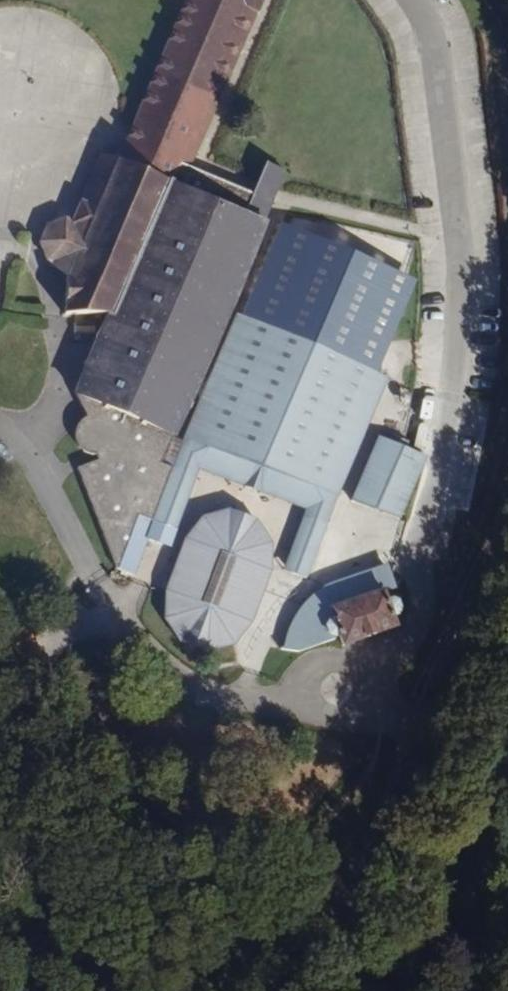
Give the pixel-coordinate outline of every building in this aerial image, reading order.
[(219,0),(192,0),(135,130),(169,145),(203,160),(265,21),(219,0)] [(265,21),(274,0),(219,0),(265,21)] [(135,130),(123,162),(180,184),(193,189),(198,172),(203,160),(169,145),(135,130)] [(149,542),(187,439),(239,315),(276,225),(193,189),(180,184),(123,162),(120,172),(108,208),(103,221),(90,218),(42,232),(41,242),(45,262),(53,266),(70,279),(64,316),(110,322),(79,398),(89,418),(84,422),(80,427),(78,434),(78,441),(80,447),(86,454),(95,456),(102,456),(107,466),(83,471),(124,574),(136,577),(149,542)] [(279,192),(287,173),(266,163),(257,183),(279,192)] [(276,225),(239,315),(384,375),(422,284),(276,225)] [(384,375),(239,315),(187,439),(342,498),(395,381),(384,375)] [(382,438),(355,501),(408,520),(431,458),(423,455),(382,438)] [(312,578),(342,498),(187,439),(149,542),(174,550),(203,473),(309,513),(289,571),(312,578)] [(208,519),(189,541),(171,592),(169,621),(187,645),(215,655),(240,648),(257,628),(277,573),(278,544),(263,522),(234,512),(208,519)] [(342,604),(347,616),(343,619),(340,622),(341,630),(349,637),(357,636),(360,645),(380,637),(410,626),(405,617),(412,605),(410,600),(398,596),(394,585),(342,604)]
